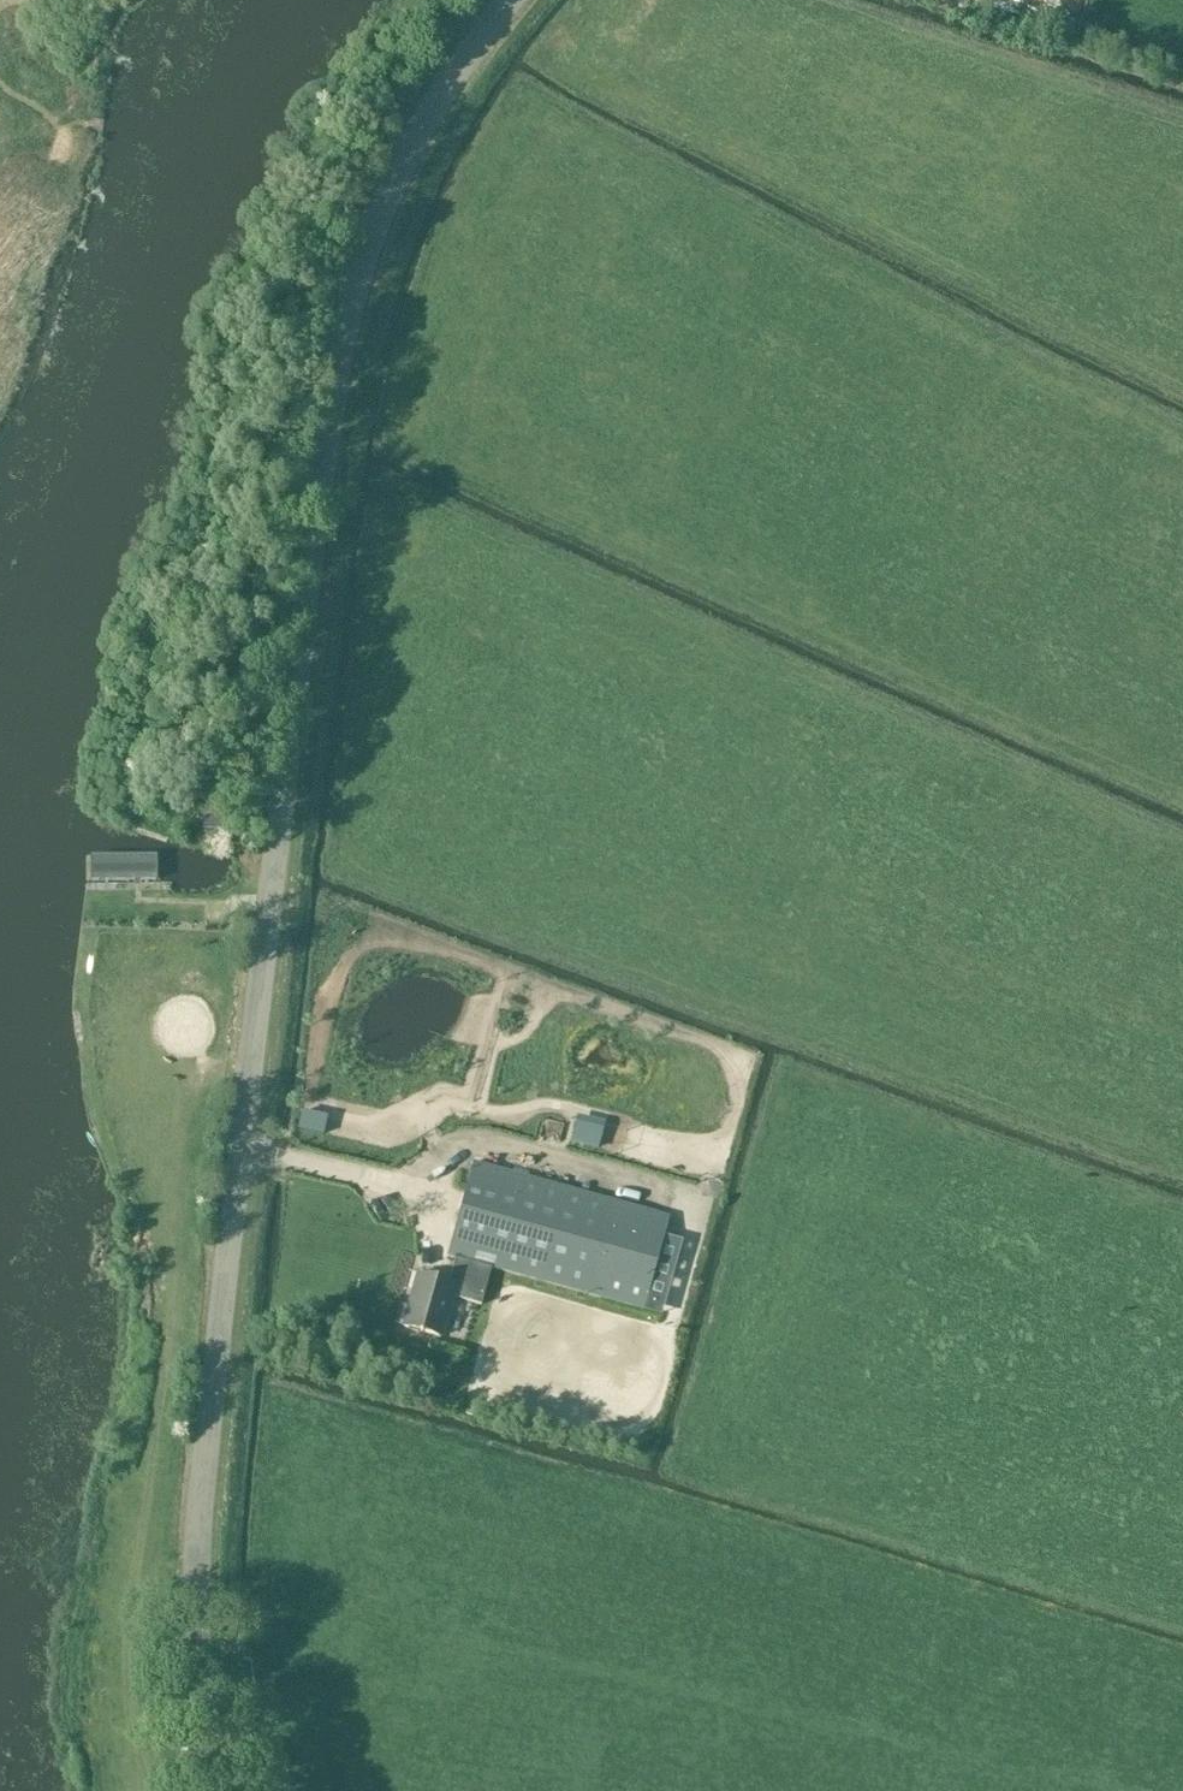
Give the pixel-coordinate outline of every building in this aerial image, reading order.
[(202,829),(222,829),(223,814),(203,813),(202,829)] [(447,1282),(438,1279),(416,1273),(401,1326),(440,1337),(451,1297),(480,1305),(491,1267),(643,1309),(668,1216),(473,1162),(447,1255),(454,1257),(447,1282)]
